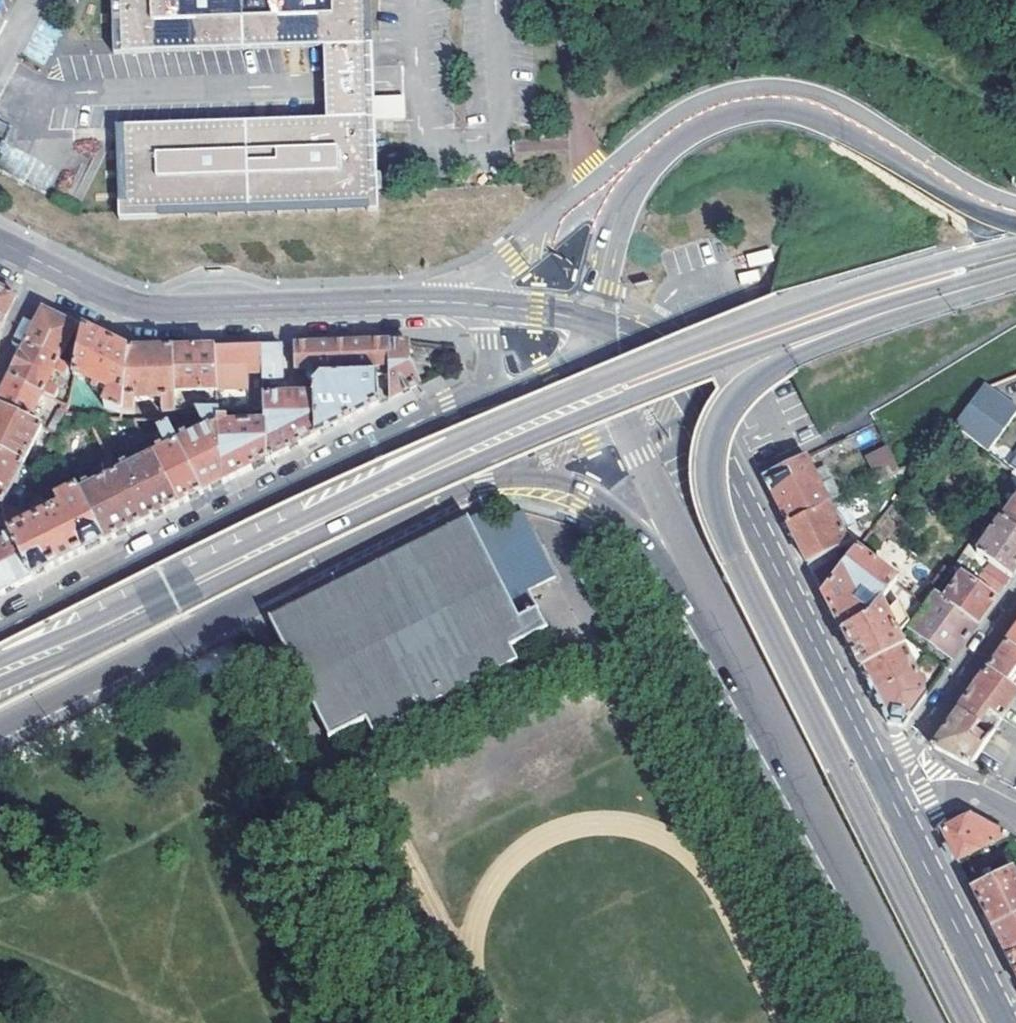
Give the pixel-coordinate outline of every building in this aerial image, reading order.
[(378,37),(377,0),(119,0),(121,47),(378,37)] [(125,147),(382,137),(378,37),(121,47),(121,62),(330,54),(333,124),(124,132),(125,147)] [(127,224),(385,215),(382,137),(125,147),(127,224)] [(17,296),(0,288),(0,328),(17,296)] [(44,310),(25,346),(65,367),(68,361),(62,357),(78,326),(71,323),(44,310)] [(75,372),(74,377),(87,383),(85,388),(91,391),(93,387),(102,391),(102,406),(120,413),(128,351),(107,340),(84,329),(77,366),(75,372)] [(390,342),(390,367),(390,377),(389,400),(420,384),(407,361),(407,341),(390,342)] [(302,345),(293,345),(294,371),(390,367),(390,342),(340,343),(302,345)] [(280,345),(215,348),(220,412),(220,413),(220,415),(227,415),(231,415),(249,415),(251,415),(249,374),(263,374),(263,383),(282,382),(280,345)] [(65,367),(25,346),(9,378),(43,395),(56,401),(61,393),(48,387),(55,372),(67,378),(68,375),(74,378),(74,377),(75,372),(65,367)] [(172,349),(176,413),(197,412),(220,412),(215,348),(178,349),(172,349)] [(176,413),(172,349),(149,350),(128,351),(120,413),(133,414),(135,402),(162,402),(163,413),(176,413)] [(461,364),(459,357),(450,362),(454,368),(461,364)] [(77,366),(68,361),(65,367),(75,372),(77,366)] [(249,374),(251,415),(255,415),(265,414),(264,400),(264,392),(263,383),(263,374),(249,374)] [(43,395),(9,378),(0,396),(0,409),(29,423),(43,395)] [(313,390),(313,399),(316,437),(380,405),(377,378),(320,381),(313,390)] [(316,437),(313,399),(288,399),(288,394),(283,394),(283,399),(279,399),(279,391),(277,391),(277,399),(264,400),(265,414),(266,427),(267,461),(295,447),(316,437)] [(264,392),(264,400),(277,399),(277,391),(264,392)] [(980,391),(954,424),(986,448),(1011,416),(980,391)] [(56,401),(64,405),(68,408),(70,398),(61,393),(56,401)] [(120,413),(102,406),(100,420),(118,422),(120,413)] [(29,423),(0,409),(0,454),(24,466),(38,438),(43,430),(29,423)] [(67,415),(61,412),(50,433),(56,436),(67,415)] [(183,444),(179,446),(203,494),(209,491),(225,482),(221,429),(220,422),(220,415),(220,413),(220,412),(197,412),(206,431),(190,440),(188,436),(182,440),(183,444)] [(120,413),(118,422),(132,422),(133,414),(120,413)] [(176,413),(163,413),(163,421),(166,421),(176,421),(176,413)] [(265,414),(255,415),(260,428),(266,427),(265,414)] [(154,458),(179,506),(185,503),(203,494),(179,446),(168,425),(158,430),(169,450),(164,453),(162,449),(156,452),(158,456),(154,458)] [(260,428),(227,428),(221,429),(225,482),(232,479),(267,461),(266,427),(260,428)] [(43,430),(38,438),(46,443),(42,451),(48,453),(52,444),(56,436),(50,433),(43,430)] [(897,468),(885,445),(862,457),(874,479),(897,468)] [(1015,468),(1015,451),(1007,461),(1015,468)] [(24,466),(0,454),(0,506),(3,508),(4,505),(15,484),(18,485),(21,480),(17,479),(24,466)] [(785,524),(827,503),(840,497),(826,468),(821,467),(811,472),(803,455),(762,476),(767,486),(785,524)] [(118,476),(142,525),(150,521),(179,506),(154,458),(118,476)] [(118,476),(112,463),(99,469),(106,482),(118,476)] [(31,469),(26,479),(34,482),(39,473),(33,470),(31,469)] [(79,496),(104,545),(111,541),(142,525),(118,476),(106,482),(91,490),(89,485),(82,488),(85,493),(79,496)] [(34,482),(26,479),(21,488),(29,493),(34,482)] [(5,525),(33,579),(64,564),(104,545),(79,496),(77,491),(56,502),(61,512),(27,528),(21,517),(30,510),(23,505),(20,512),(4,505),(3,508),(4,521),(5,525)] [(1000,521),(1015,533),(1015,501),(1000,521)] [(785,524),(805,564),(847,541),(827,503),(785,524)] [(484,511),(267,620),(328,741),(365,722),(372,736),(518,663),(511,649),(546,631),(526,592),(553,577),(521,510),(492,524),(484,511)] [(995,517),(990,522),(996,526),(977,553),(991,563),(984,571),(1003,585),(1015,568),(1015,533),(1000,521),(995,517)] [(11,590),(33,579),(5,525),(4,521),(0,524),(0,538),(3,539),(5,544),(0,546),(0,595),(11,590)] [(830,613),(840,632),(880,602),(895,583),(896,582),(855,549),(828,583),(820,593),(830,613)] [(961,575),(942,601),(975,625),(1003,585),(984,571),(962,553),(952,567),(961,575)] [(810,573),(820,593),(828,583),(820,568),(810,573)] [(923,606),(895,583),(880,602),(898,641),(908,626),(923,606)] [(942,601),(932,594),(923,606),(908,626),(951,658),(975,625),(942,601)] [(857,667),(900,646),(898,641),(880,602),(840,632),(844,640),(857,667)] [(1007,638),(1015,645),(1015,627),(1007,638)] [(986,667),(1006,682),(1013,673),(1015,668),(1015,645),(1007,638),(986,667)] [(857,667),(870,692),(913,671),(900,646),(857,667)] [(986,667),(956,709),(976,723),(986,731),(991,724),(991,723),(1015,690),(1006,682),(986,667)] [(886,724),(902,726),(925,695),(913,671),(870,692),(886,724)] [(932,745),(966,764),(979,743),(967,735),(971,731),(974,727),(976,723),(956,709),(931,743),(932,745)] [(942,830),(957,861),(1006,836),(968,816),(942,830)] [(1012,839),(1002,858),(1009,872),(1013,870),(1015,869),(1015,841),(1012,839)] [(973,891),(992,929),(1015,916),(1015,876),(1013,870),(1009,872),(973,891)] [(992,929),(1005,956),(1015,950),(1015,916),(992,929)] [(1005,956),(1015,977),(1015,950),(1005,956)]
